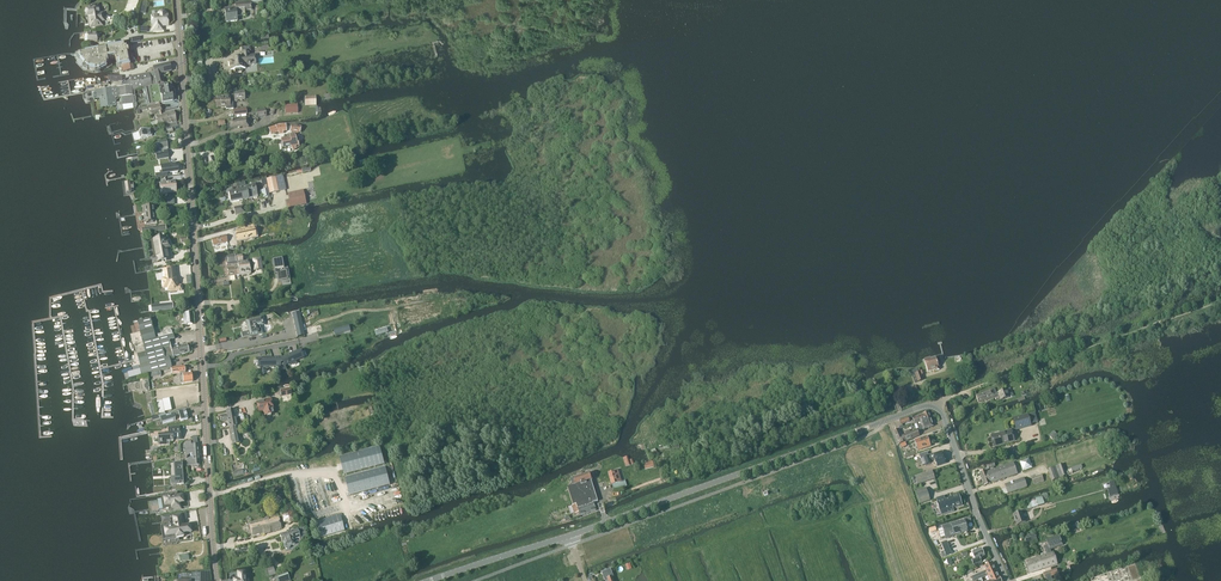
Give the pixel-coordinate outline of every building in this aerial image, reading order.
[(261,3),(263,2),(263,0),(251,0),(251,2),(236,3),(236,8),(229,8),(229,10),(225,10),(227,22),(238,21),(237,16),(246,15),(245,11),(252,10),(251,4),(261,3)] [(101,12),(100,3),(89,5),(90,8),(86,9),(85,13),(87,17),(88,17),(90,28),(104,26),(103,22),(106,21),(104,12),(101,12)] [(166,15),(165,13),(164,12),(162,11),(160,12),(159,13),(158,16),(152,16),(153,26),(154,26),(154,30),(162,30),(161,26),(168,25),(167,15),(166,15)] [(97,42),(97,34),(88,34),(88,42),(97,42)] [(260,51),(269,50),(268,42),(259,44),(260,51)] [(124,48),(124,45),(124,44),(105,47),(105,50),(99,51),(98,50),(98,48),(85,51),(85,53),(77,54),(75,54),(76,56),(76,57),(77,59),(79,60),(79,59),(84,64),(82,67),(83,68),(84,69),(86,69),(88,69),(88,68),(95,70),(95,72),(96,73),(98,72),(99,72),(100,71),(100,70),(105,68),(104,66),(107,65),(106,63),(108,62),(107,59),(116,57),(117,67),(130,64),(130,63),(132,62),(130,55),(129,56),(128,52),(128,49),(126,50),(126,48),(124,48)] [(230,62),(229,62),(230,67),(231,70),(235,69),(236,72),(241,72),(241,69),(246,68),(245,68),(245,65),(254,64),(254,56),(250,56),(250,55),(250,52),(251,52),(251,47),(242,48),(243,58),(230,59),(230,62)] [(121,103),(117,103),(118,111),(123,110),(133,108),(136,107),(136,103),(134,90),(147,88),(156,86),(156,85),(164,83),(162,73),(171,71),(169,63),(154,67),(155,71),(130,76),(131,79),(130,80),(118,87),(119,97),(120,97),(121,103)] [(156,86),(147,88),(150,106),(173,101),(172,94),(171,88),(172,88),(172,85),(171,83),(167,83),(156,86)] [(99,90),(96,90),(97,98),(99,98),(101,108),(116,106),(115,97),(119,97),(118,87),(99,90)] [(235,101),(238,101),(238,100),(245,99),(244,91),(234,92),(235,101)] [(305,106),(316,105),(316,96),(305,96),(305,106)] [(230,102),(230,97),(216,97),(217,107),(227,107),(227,109),(234,109),(234,102),(230,102)] [(162,114),(160,105),(149,108),(151,115),(159,112),(160,115),(156,116),(156,118),(154,118),(155,123),(152,123),(153,127),(157,126),(157,125),(158,125),(158,126),(177,121),(174,111),(162,114)] [(300,108),(300,105),(284,107),(284,114),(299,112),(298,108),(300,108)] [(266,116),(265,108),(257,110),(257,111),(248,112),(248,115),(257,113),(258,118),(266,116)] [(230,120),(229,120),(231,129),(243,127),(243,128),(249,127),(247,119),(249,118),(249,117),(247,117),(237,119),(230,120)] [(277,127),(270,129),(271,134),(278,132),(286,130),(285,124),(276,126),(277,127)] [(295,136),(295,133),(299,132),(300,127),(296,124),(291,126),(290,131),(292,132),(291,135),(290,135),(290,137),(284,139),(281,140),(283,148),(291,146),(291,147),(293,150),(298,147),(297,141),(296,141),(295,136)] [(153,136),(151,129),(138,133),(139,133),(141,139),(140,139),(140,140),(153,136)] [(156,160),(169,158),(168,150),(160,152),(160,153),(156,154),(156,160)] [(160,172),(156,173),(156,178),(164,177),(168,176),(168,175),(168,173),(178,171),(177,162),(162,165),(163,170),(160,170),(160,172)] [(270,193),(279,192),(284,189),(281,176),(267,179),(270,193)] [(134,188),(133,182),(130,183),(125,183),(127,193),(131,192),(131,189),(134,188)] [(161,194),(176,192),(175,182),(159,183),(161,194)] [(258,195),(255,184),(246,186),(247,189),(240,190),(238,191),(229,193),(229,192),(231,202),(248,198),(249,199),(258,197),(258,195)] [(263,199),(270,197),(268,189),(261,191),(263,199)] [(289,209),(292,208),(292,206),(305,203),(302,191),(289,194),(290,201),(287,201),(289,209)] [(146,208),(145,208),(145,212),(146,212),(147,222),(154,221),(152,205),(149,206),(149,205),(148,205),(148,206),(145,206),(146,208)] [(236,215),(245,213),(244,205),(234,207),(236,215)] [(256,236),(254,227),(244,229),(235,231),(236,237),(237,236),(238,240),(240,239),(239,236),(245,235),(245,238),(252,237),(256,236)] [(213,245),(223,243),(223,242),(227,241),(226,235),(212,239),(213,245)] [(162,240),(161,237),(153,239),(155,247),(156,247),(157,253),(156,254),(157,257),(154,257),(154,262),(170,259),(169,254),(168,255),(166,249),(170,248),(169,242),(166,242),(165,240),(162,240)] [(236,259),(235,255),(227,256),(228,263),(229,265),(236,264),(236,259)] [(243,261),(242,255),(237,256),(239,276),(251,274),(249,260),(243,261)] [(282,258),(272,259),(275,275),(275,274),(277,274),(278,282),(282,281),(288,280),(286,271),(285,271),(282,258)] [(174,278),(173,266),(164,268),(165,279),(163,279),(164,287),(170,286),(170,291),(182,290),(181,285),(179,285),(178,282),(176,283),(176,278),(174,278)] [(229,276),(239,275),(238,267),(228,268),(229,276)] [(300,312),(293,314),(298,337),(305,335),(300,312)] [(184,324),(193,324),(192,313),(183,313),(184,324)] [(261,330),(260,325),(263,325),(262,317),(247,321),(249,332),(242,334),(243,337),(263,333),(262,330),(261,330)] [(156,338),(151,318),(138,321),(145,352),(138,354),(143,375),(172,367),(170,360),(175,359),(174,357),(189,353),(188,345),(172,349),(169,340),(175,338),(174,335),(173,335),(172,332),(171,331),(170,330),(168,329),(166,331),(165,333),(157,335),(158,338),(156,338)] [(335,329),(336,334),(351,330),(350,325),(335,329)] [(387,329),(374,333),(376,338),(388,334),(387,329)] [(279,363),(284,362),(285,365),(290,363),(291,364),(295,363),(295,361),(302,358),(301,355),(302,355),(301,353),(300,354),(299,351),(292,355),(291,353),(282,357),(283,359),(279,360),(279,363)] [(279,363),(279,360),(279,358),(274,358),(274,359),(272,359),(272,358),(266,358),(266,359),(259,360),(259,362),(258,362),(258,364),(259,364),(259,367),(272,366),(272,367),(274,367),(274,366),(280,366),(279,363)] [(931,360),(931,358),(924,361),(928,372),(936,370),(936,371),(940,370),(939,367),(940,366),(939,363),(940,363),(939,362),(937,362),(936,359),(931,360)] [(130,378),(139,376),(141,375),(139,366),(135,367),(134,367),(135,371),(128,373),(130,378)] [(186,374),(186,372),(185,366),(172,368),(173,374),(180,373),(180,375),(179,375),(180,383),(193,382),(193,380),(193,378),(192,377),(192,373),(186,374)] [(242,377),(249,376),(248,368),(240,369),(242,377)] [(923,370),(916,373),(918,379),(922,378),(921,376),(924,374),(923,370)] [(149,391),(148,381),(142,382),(142,383),(129,385),(130,392),(139,390),(139,392),(149,391)] [(861,386),(854,389),(856,395),(863,393),(861,386)] [(998,394),(996,389),(977,395),(979,403),(1000,396),(1002,401),(1014,397),(1013,395),(1012,395),(1012,394),(1013,394),(1011,389),(1008,390),(1000,393),(1000,394),(998,394)] [(159,414),(165,413),(165,412),(172,410),(169,398),(162,400),(162,401),(156,402),(159,414)] [(274,414),(273,408),(274,408),(271,398),(267,399),(267,400),(257,402),(259,411),(264,410),(265,415),(274,414)] [(189,419),(186,410),(178,413),(178,410),(171,412),(172,414),(166,416),(166,413),(151,417),(153,421),(161,419),(163,424),(177,420),(176,417),(180,415),(182,421),(189,419)] [(237,426),(234,410),(227,411),(228,414),(221,416),(222,421),(228,420),(233,444),(240,443),(239,438),(238,439),(236,426),(237,426)] [(917,423),(931,418),(929,412),(923,414),(923,415),(920,416),(920,415),(913,418),(915,424),(917,423)] [(1014,419),(1017,429),(1032,425),(1029,415),(1014,419)] [(931,418),(917,423),(919,430),(923,428),(924,430),(934,426),(931,418)] [(159,446),(170,445),(170,441),(173,441),(173,439),(180,439),(180,427),(168,427),(169,435),(158,435),(159,446)] [(899,444),(913,438),(911,432),(902,436),(899,429),(893,432),(896,439),(897,439),(899,444)] [(1012,430),(992,436),(995,447),(1015,441),(1012,430)] [(917,447),(921,446),(922,449),(930,446),(927,437),(915,440),(917,447)] [(193,445),(193,442),(190,442),(185,443),(186,452),(180,453),(181,453),(185,453),(186,457),(185,457),(185,460),(186,460),(186,463),(183,463),(183,466),(185,466),(200,466),(199,445),(193,445)] [(380,446),(340,457),(344,475),(385,464),(380,446)] [(927,452),(919,454),(921,458),(924,457),(925,461),(930,459),(930,460),(934,458),(944,455),(943,452),(942,452),(933,454),(928,455),(927,452)] [(934,463),(934,464),(934,465),(935,466),(936,466),(937,466),(946,463),(946,462),(944,455),(934,458),(935,461),(935,462),(934,462),(934,463)] [(628,459),(627,456),(623,457),(625,466),(633,463),(632,458),(628,459)] [(984,486),(1018,474),(1014,463),(987,472),(986,471),(980,473),(984,486)] [(1049,469),(1053,481),(1066,476),(1062,464),(1049,469)] [(183,466),(174,467),(175,479),(171,479),(172,489),(166,489),(166,490),(162,490),(162,495),(187,491),(187,490),(193,489),(193,482),(186,483),(185,466),(183,466)] [(386,467),(345,478),(350,495),(390,485),(386,467)] [(233,477),(243,474),(242,469),(232,472),(233,477)] [(622,482),(618,470),(609,473),(614,490),(627,486),(625,481),(622,482)] [(918,484),(935,478),(933,471),(915,477),(918,484)] [(580,516),(596,511),(594,503),(598,502),(591,480),(593,479),(591,473),(571,479),(573,486),(568,487),(574,505),(572,506),(574,513),(579,512),(580,516)] [(1008,494),(1027,487),(1024,478),(1005,485),(1008,494)] [(1114,481),(1109,482),(1111,488),(1108,489),(1110,497),(1118,494),(1114,481)] [(920,504),(930,500),(926,488),(916,492),(920,504)] [(170,498),(161,499),(163,509),(169,508),(169,510),(179,509),(179,504),(184,503),(182,496),(178,497),(177,492),(170,494),(170,498)] [(938,502),(936,502),(940,512),(941,512),(942,515),(954,511),(953,508),(962,505),(959,495),(945,499),(944,496),(937,498),(938,502)] [(1042,497),(1022,504),(1024,511),(1045,504),(1042,497)] [(290,524),(295,519),(293,513),(287,511),(282,516),(284,522),(290,524)] [(1013,515),(1017,526),(1026,523),(1024,518),(1026,518),(1025,515),(1023,515),(1022,512),(1013,515)] [(183,533),(186,532),(186,533),(191,533),(190,525),(185,526),(185,527),(182,527),(180,514),(173,516),(174,525),(174,526),(174,528),(170,528),(169,528),(169,529),(165,529),(167,539),(176,538),(184,537),(183,533)] [(320,537),(345,530),(340,514),(316,522),(320,537)] [(282,530),(279,517),(269,520),(269,519),(268,519),(264,520),(250,524),(253,534),(264,531),(265,534),(282,530)] [(959,522),(962,533),(968,532),(966,524),(967,523),(971,521),(970,518),(966,519),(966,520),(959,522)] [(962,533),(959,522),(951,524),(951,525),(939,528),(942,540),(954,536),(962,533)] [(294,545),(293,540),(300,539),(299,535),(304,534),(302,528),(280,535),(282,543),(283,543),(284,548),(285,547),(286,549),(287,549),(289,549),(290,547),(290,546),(294,545)] [(1050,549),(1052,548),(1062,545),(1059,537),(1047,541),(1048,545),(1049,549),(1050,549)] [(958,547),(955,539),(945,542),(947,550),(958,547)] [(1047,555),(1037,558),(1041,570),(1052,566),(1055,565),(1050,549),(1049,549),(1048,545),(1044,546),(1047,555)] [(975,560),(979,558),(984,556),(984,555),(984,554),(984,552),(983,552),(981,549),(972,552),(975,559),(975,560)] [(1041,570),(1037,558),(1025,562),(1029,574),(1041,570)] [(986,570),(979,574),(981,578),(988,576),(994,573),(995,575),(998,574),(993,562),(984,567),(986,570)] [(267,569),(269,577),(275,575),(273,567),(267,569)] [(1052,576),(1058,574),(1056,569),(1043,574),(1044,579),(1046,578),(1047,580),(1052,580),(1051,577),(1052,576)] [(245,572),(238,573),(238,579),(234,580),(246,580),(245,572)] [(289,580),(287,573),(277,576),(278,580),(288,580),(289,580)]
